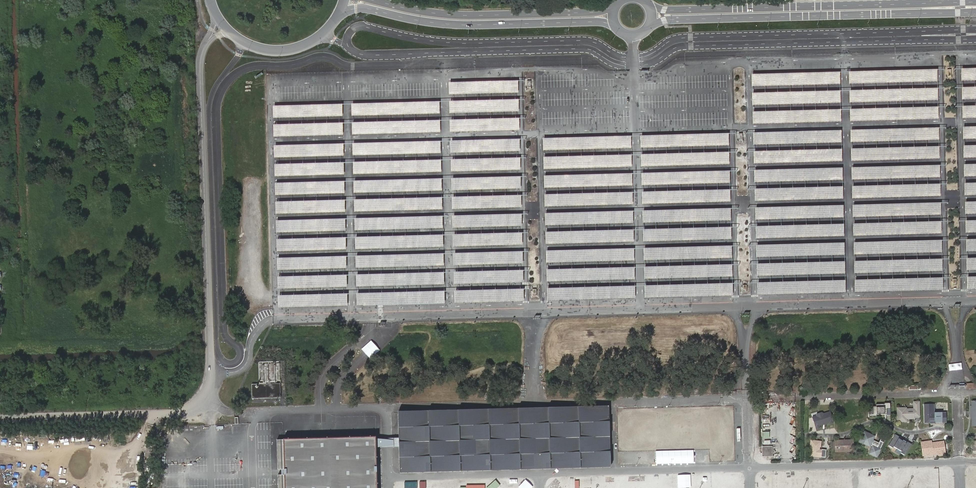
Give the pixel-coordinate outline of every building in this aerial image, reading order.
[(962,69),(962,81),(975,80),(975,68),(962,69)] [(937,69),(849,72),(850,84),(937,81),(937,69)] [(839,72),(752,74),(752,86),(839,84),(839,72)] [(518,81),(449,83),(449,95),(518,93),(518,81)] [(963,87),(963,99),(975,99),(975,87),(963,87)] [(937,88),(850,90),(851,102),(938,100),(937,88)] [(841,90),(753,93),(754,105),(841,102),(841,90)] [(518,100),(449,102),(449,114),(518,112),(518,100)] [(439,102),(352,104),(352,116),(439,114),(439,102)] [(342,104),(273,106),(274,118),(342,116),(342,104)] [(937,106),(850,109),(851,121),(938,118),(937,106)] [(963,106),(963,118),(975,118),(975,106),(963,106)] [(841,109),(753,111),(754,123),(841,121),(841,109)] [(518,118),(449,120),(450,132),(518,130),(518,118)] [(439,120),(352,123),(352,135),(439,132),(439,120)] [(342,123),(274,125),(274,137),(343,135),(342,123)] [(964,127),(964,139),(975,138),(975,126),(964,127)] [(938,127),(851,130),(852,142),(939,139),(938,127)] [(841,130),(754,132),(755,144),(842,142),(841,130)] [(728,133),(641,135),(642,147),(729,145),(728,133)] [(631,136),(544,138),(544,150),(631,148),(631,136)] [(519,139),(450,141),(450,153),(519,151),(519,139)] [(440,141),(353,143),(353,156),(440,153),(440,141)] [(343,144),(274,146),(275,158),(343,156),(343,144)] [(964,145),(964,158),(975,157),(975,145),(964,145)] [(938,146),(851,148),(852,160),(939,158),(938,146)] [(841,148),(754,151),(755,163),(842,161),(841,148)] [(728,152),(641,154),(642,166),(729,164),(728,152)] [(631,155),(544,157),(544,169),(631,167),(631,155)] [(519,158),(451,160),(451,172),(520,170),(519,158)] [(440,160),(353,162),(353,174),(440,172),(440,160)] [(344,163),(275,164),(275,177),(344,175),(344,163)] [(965,164),(965,176),(975,176),(975,164),(965,164)] [(940,165),(852,167),(853,179),(940,177),(940,165)] [(843,167),(756,170),(756,182),(843,179),(843,167)] [(729,171),(642,173),(643,185),(730,183),(729,171)] [(632,174),(545,176),(545,188),(632,186),(632,174)] [(519,177),(451,179),(451,191),(520,189),(519,177)] [(441,179),(354,181),(354,193),(441,191),(441,179)] [(344,181),(275,183),(275,195),(344,193),(344,181)] [(965,183),(965,195),(975,195),(975,183),(965,183)] [(939,184),(852,186),(853,198),(940,196),(939,184)] [(843,186),(756,189),(756,201),(843,198),(843,186)] [(729,189),(642,192),(643,204),(730,202),(729,189)] [(632,192),(545,195),(545,207),(632,204),(632,192)] [(520,196),(452,197),(452,210),(521,208),(520,196)] [(441,197),(354,200),(354,212),(441,210),(441,197)] [(345,200),(276,202),(276,214),(345,212),(345,200)] [(940,202),(853,205),(854,217),(941,214),(940,202)] [(966,202),(966,214),(975,214),(975,202),(966,202)] [(844,205),(756,207),(757,219),(844,217),(844,205)] [(730,208),(643,211),(644,223),(731,220),(730,208)] [(633,211),(546,213),(546,225),(633,223),(633,211)] [(521,214),(452,216),(452,228),(521,226),(521,214)] [(442,216),(355,219),(355,231),(442,228),(442,216)] [(345,219),(276,220),(277,233),(345,231),(345,219)] [(966,221),(966,233),(975,232),(975,220),(966,221)] [(940,221),(853,223),(854,236),(941,233),(940,221)] [(844,224),(756,226),(757,238),(844,236),(844,224)] [(730,227),(643,229),(644,241),(731,239),(730,227)] [(633,230),(546,232),(546,244),(633,242),(633,230)] [(521,233),(453,235),(453,247),(522,245),(521,233)] [(442,235),(355,237),(355,249),(442,247),(442,235)] [(346,238),(277,239),(277,252),(346,250),(346,238)] [(967,239),(967,251),(975,251),(975,239),(967,239)] [(941,240),(854,242),(854,254),(941,252),(941,240)] [(844,242),(757,245),(758,257),(845,254),(844,242)] [(731,246),(644,248),(644,260),(731,258),(731,246)] [(634,248),(546,251),(547,263),(634,260),(634,248)] [(522,251),(453,253),(453,265),(522,264),(522,251)] [(443,254),(356,256),(356,268),(443,266),(443,254)] [(346,256),(277,258),(278,270),(346,268),(346,256)] [(941,258),(854,261),(854,273),(941,271),(941,258)] [(967,258),(967,270),(975,270),(975,258),(967,258)] [(844,261),(757,263),(758,275),(845,273),(844,261)] [(731,264),(644,267),(644,279),(731,276),(731,264)] [(634,267),(546,270),(547,282),(634,279),(634,267)] [(522,270),(453,272),(454,284),(522,282),(522,270)] [(443,272),(356,275),(356,287),(443,284),(443,272)] [(346,275),(278,277),(278,289),(347,287),(346,275)] [(942,277),(855,280),(855,292),(942,289),(942,277)] [(967,277),(968,289),(975,289),(975,277),(967,277)] [(845,280),(758,282),(758,294),(845,292),(845,280)] [(732,283),(645,286),(645,298),(732,295),(732,283)] [(634,286),(547,288),(548,301),(635,298),(634,286)] [(523,289),(454,291),(454,303),(523,301),(523,289)] [(444,291),(356,294),(357,306),(444,303),(444,291)] [(347,294),(278,295),(279,308),(347,306),(347,294)] [(281,384),(252,384),(252,399),(281,398),(281,384)] [(933,401),(923,401),(922,423),(933,424),(933,415),(936,412),(945,412),(946,401),(943,401),(943,400),(934,400),(933,401)] [(897,407),(897,422),(907,422),(907,419),(915,419),(915,417),(920,417),(920,401),(913,401),(913,408),(907,408),(907,407),(897,407)] [(868,406),(868,417),(888,417),(888,416),(892,416),(892,403),(886,403),(886,404),(884,404),(882,403),(877,403),(875,404),(871,404),(868,406)] [(610,406),(401,412),(403,474),(611,468),(610,406)] [(810,408),(812,423),(819,422),(819,421),(826,420),(826,421),(833,420),(831,409),(819,411),(818,407),(810,408)] [(652,450),(668,449),(662,439),(662,435),(665,433),(662,428),(669,424),(665,418),(632,418),(633,421),(633,430),(628,433),(628,422),(626,422),(628,426),(626,426),(628,429),(623,432),(623,440),(625,443),(624,443),(627,448),(627,438),(631,445),(634,445),(634,450),(646,450),(645,427),(651,427),(652,450)] [(864,431),(859,442),(870,447),(875,436),(864,431)] [(376,469),(376,448),(376,437),(290,439),(290,440),(277,440),(278,469),(285,469),(285,475),(278,475),(279,487),(377,487),(376,469)] [(900,450),(901,450),(905,451),(906,450),(910,451),(912,443),(907,442),(908,441),(904,440),(905,439),(898,438),(894,437),(894,438),(890,437),(888,445),(891,446),(891,447),(896,448),(896,449),(897,450),(898,450),(898,451),(899,451),(900,450)] [(920,440),(923,456),(938,454),(938,456),(946,454),(944,439),(938,440),(937,442),(936,442),(934,441),(932,441),(932,440),(927,441),(927,439),(920,440)] [(835,440),(835,452),(854,451),(854,440),(835,440)] [(821,455),(821,458),(827,458),(827,441),(821,441),(821,446),(816,446),(815,442),(810,442),(810,458),(816,458),(816,455),(821,455)] [(881,449),(873,445),(869,454),(877,458),(881,449)] [(772,447),(762,447),(762,454),(766,454),(766,457),(772,456),(772,447)] [(108,451),(108,462),(122,462),(122,451),(108,451)]
